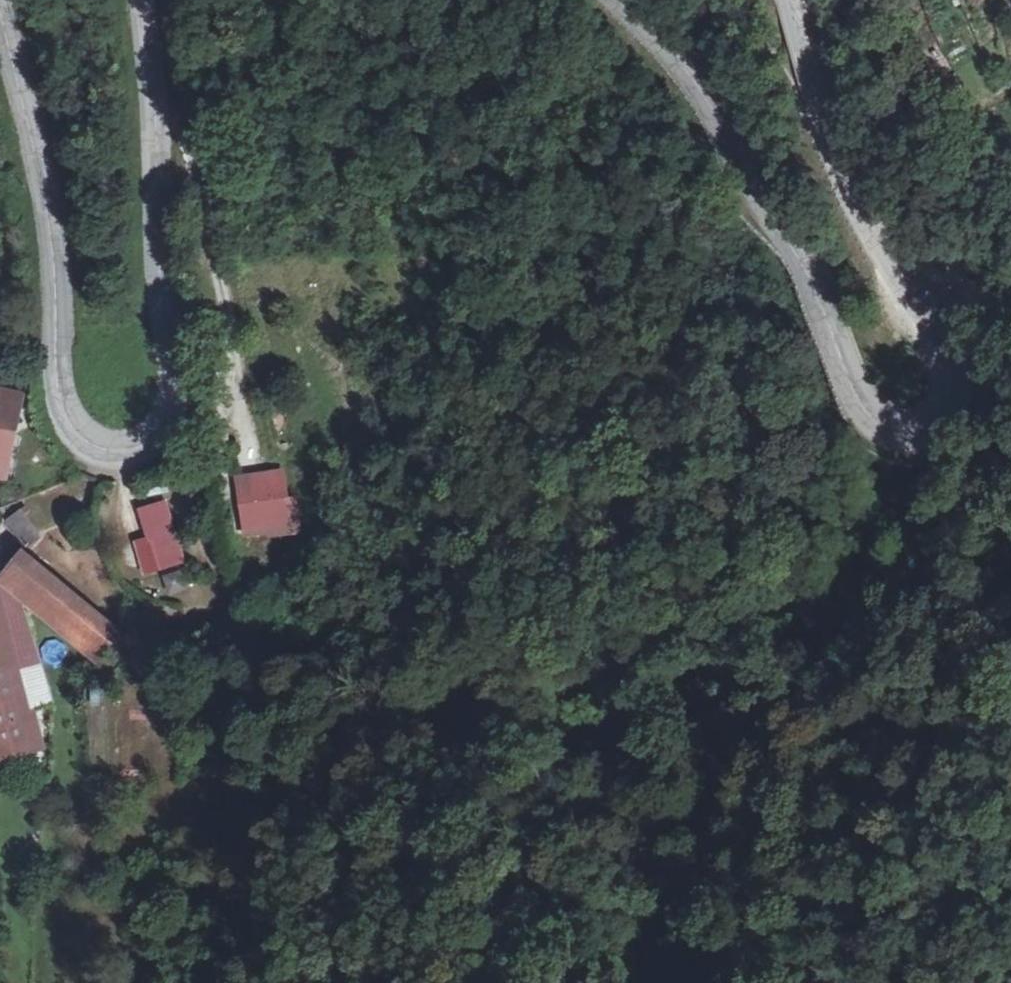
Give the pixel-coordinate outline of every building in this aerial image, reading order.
[(0,391),(0,466),(8,467),(14,438),(5,436),(13,394),(0,391)] [(280,475),(239,482),(248,536),(271,532),(272,539),(302,533),(296,501),(285,503),(280,475)] [(163,506),(142,513),(151,540),(139,544),(150,574),(182,562),(163,506)] [(41,536),(26,507),(9,520),(30,548),(41,536)] [(26,556),(11,574),(66,621),(82,602),(26,556)] [(0,586),(0,748),(41,738),(1,585),(0,586)] [(82,602),(66,621),(87,638),(103,619),(82,602)]
